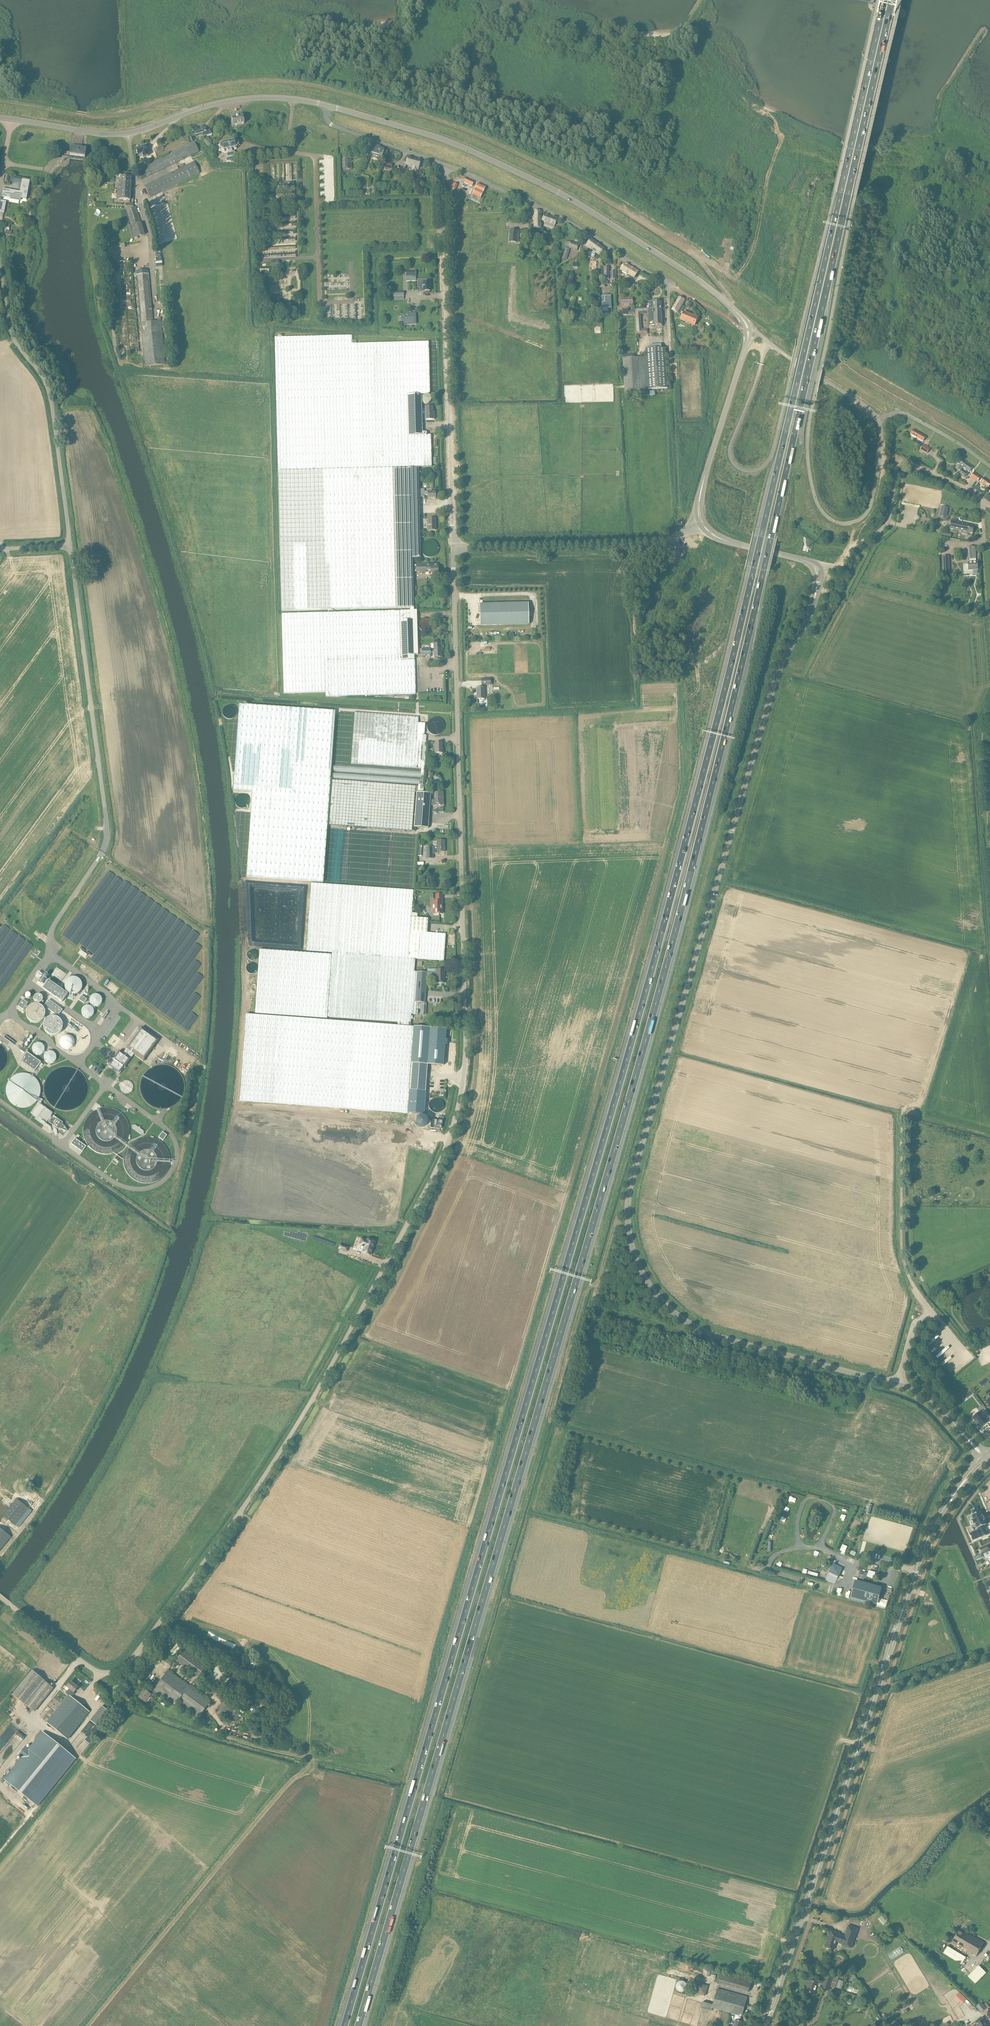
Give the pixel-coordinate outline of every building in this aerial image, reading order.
[(862,55),(863,56),(888,62),(889,62),(890,61),(891,61),(891,60),(890,59),(889,58),(888,58),(865,53),(864,53),(863,53),(862,53),(862,54),(862,55)] [(853,100),(854,100),(877,105),(879,105),(880,105),(880,104),(881,104),(881,103),(880,103),(879,102),(878,102),(855,97),(854,97),(853,97),(852,97),(852,98),(852,99),(853,100)] [(242,115),(232,118),(233,126),(244,124),(242,115)] [(206,127),(191,132),(193,136),(202,133),(202,136),(211,134),(210,130),(207,131),(206,127)] [(171,153),(137,170),(141,179),(178,161),(182,168),(144,186),(150,197),(200,173),(191,155),(199,151),(194,142),(192,137),(189,138),(191,143),(176,151),(175,149),(170,151),(171,153)] [(227,153),(226,162),(231,161),(235,160),(236,160),(237,159),(238,159),(234,152),(232,152),(232,149),(236,148),(239,145),(238,142),(234,140),(222,143),(220,145),(220,149),(224,150),(228,149),(228,151),(228,153),(227,153)] [(843,144),(844,145),(867,150),(868,150),(870,150),(870,149),(870,148),(869,147),(868,147),(845,142),(844,142),(843,142),(842,142),(842,143),(842,144),(843,144)] [(385,148),(378,146),(375,145),(370,143),(368,151),(372,153),(371,155),(379,157),(380,156),(382,156),(385,148)] [(70,156),(85,158),(86,149),(86,148),(86,149),(82,148),(82,146),(72,145),(72,147),(71,147),(70,153),(63,152),(63,155),(70,156)] [(148,156),(145,147),(136,150),(137,153),(135,153),(136,156),(138,156),(143,155),(144,158),(148,156)] [(42,155),(32,153),(31,161),(41,163),(42,155)] [(405,164),(410,166),(409,167),(418,170),(420,164),(423,165),(424,161),(408,156),(405,164)] [(117,190),(131,190),(131,178),(121,177),(120,185),(117,185),(117,190)] [(465,180),(464,183),(472,187),(474,181),(466,178),(465,180)] [(451,182),(449,188),(454,190),(455,190),(458,185),(451,182)] [(2,197),(7,197),(19,200),(20,198),(26,200),(29,185),(21,184),(22,184),(21,192),(3,189),(2,197)] [(473,189),(472,193),(473,193),(473,195),(480,198),(482,193),(483,191),(484,190),(485,187),(480,185),(477,184),(475,190),(473,189)] [(117,200),(120,200),(130,201),(131,190),(117,190),(117,200)] [(136,207),(126,210),(124,210),(129,227),(133,238),(145,235),(141,223),(141,224),(140,223),(136,207)] [(541,211),(536,211),(534,211),(534,217),(533,217),(533,220),(534,220),(534,229),(541,229),(541,211)] [(554,227),(557,219),(544,214),(542,220),(550,223),(549,226),(554,227)] [(519,231),(510,230),(509,242),(516,243),(517,237),(518,237),(519,231)] [(591,239),(590,240),(586,246),(599,256),(604,249),(591,239)] [(564,247),(577,250),(578,245),(566,241),(564,247)] [(639,272),(625,263),(621,270),(635,278),(639,272)] [(136,271),(136,273),(137,278),(145,367),(166,365),(162,322),(153,323),(148,270),(136,271)] [(423,287),(423,291),(430,291),(430,283),(427,283),(426,280),(417,280),(417,288),(423,287)] [(610,292),(599,293),(600,312),(611,311),(610,292)] [(677,313),(678,314),(680,315),(685,307),(682,305),(685,300),(679,297),(672,310),(676,312),(675,313),(676,314),(677,313)] [(662,325),(661,302),(649,302),(650,309),(648,309),(636,309),(637,335),(648,335),(648,329),(642,329),(641,314),(648,314),(649,325),(662,325)] [(684,312),(680,320),(695,326),(699,318),(684,312)] [(409,317),(403,317),(403,325),(416,324),(416,313),(409,313),(409,317)] [(351,336),(275,338),(282,610),(409,608),(414,608),(413,558),(420,558),(419,497),(424,497),(424,495),(428,495),(428,499),(436,499),(435,492),(428,492),(424,492),(424,490),(419,490),(418,467),(419,467),(432,467),(431,435),(426,435),(426,432),(422,432),(422,412),(421,409),(421,395),(429,395),(429,342),(352,344),(351,336)] [(646,350),(646,358),(635,358),(635,354),(623,355),(625,394),(648,393),(648,390),(668,389),(665,349),(662,349),(661,345),(649,345),(649,350),(646,350)] [(421,409),(422,412),(426,412),(426,420),(434,420),(434,415),(433,415),(432,407),(425,407),(425,409),(421,409)] [(914,430),(913,431),(911,435),(923,442),(926,436),(914,430)] [(930,449),(923,445),(921,450),(927,453),(930,449)] [(973,467),(961,459),(957,464),(960,465),(959,470),(961,472),(959,473),(965,477),(968,473),(965,471),(966,470),(969,472),(973,467)] [(974,472),(970,478),(977,482),(981,477),(974,472)] [(989,485),(989,482),(984,478),(981,482),(988,487),(989,485)] [(940,516),(946,517),(948,508),(942,507),(940,516)] [(961,531),(961,533),(963,533),(964,532),(973,534),(974,526),(956,522),(957,520),(952,519),(950,529),(961,531)] [(969,566),(964,566),(964,567),(965,567),(965,571),(969,571),(969,570),(973,570),(978,570),(977,563),(976,563),(975,547),(969,547),(969,552),(970,563),(969,563),(969,566)] [(950,566),(949,551),(941,552),(941,566),(950,566)] [(426,565),(413,565),(414,572),(426,572),(426,570),(430,570),(430,574),(438,573),(438,563),(426,564),(426,565)] [(526,600),(478,601),(478,622),(526,622),(526,600)] [(282,614),(284,688),(284,693),(326,692),(326,696),(416,694),(415,660),(414,660),(413,620),(410,620),(410,611),(282,614)] [(418,649),(417,649),(417,653),(418,653),(418,655),(422,655),(431,655),(431,653),(434,652),(434,657),(441,657),(441,648),(440,648),(440,644),(434,644),(434,649),(430,649),(421,649),(418,649)] [(485,687),(481,687),(476,688),(477,699),(485,699),(485,687)] [(239,704),(233,791),(252,792),(246,877),(323,883),(327,824),(329,825),(412,831),(415,792),(416,793),(414,827),(419,828),(428,829),(430,805),(430,800),(431,793),(423,793),(424,785),(420,785),(418,785),(418,786),(417,786),(332,780),(332,778),(331,778),(335,711),(239,704)] [(351,764),(416,768),(421,768),(423,743),(424,743),(424,742),(426,742),(426,735),(424,735),(424,723),(418,723),(419,717),(355,712),(351,764)] [(438,732),(441,732),(442,722),(437,722),(438,719),(436,719),(435,724),(434,724),(433,732),(438,733),(438,732)] [(333,765),(333,771),(421,777),(421,771),(333,765)] [(333,772),(333,778),(420,784),(421,779),(333,772)] [(430,800),(430,805),(436,805),(444,805),(443,792),(435,792),(435,800),(430,800)] [(444,840),(440,841),(437,841),(438,848),(426,848),(427,858),(433,858),(433,853),(437,853),(437,852),(445,852),(444,840)] [(254,879),(250,926),(257,927),(255,948),(332,953),(332,955),(260,950),(255,1013),(327,1019),(327,1016),(327,1017),(398,1022),(397,1026),(409,1027),(410,1027),(411,1023),(411,1014),(412,1002),(414,972),(415,959),(434,960),(444,961),(446,934),(427,933),(428,919),(412,918),(413,890),(408,890),(254,879)] [(442,907),(442,895),(435,895),(435,899),(436,899),(436,902),(432,902),(433,914),(442,914),(442,907)] [(175,933),(181,932),(184,976),(178,985),(179,997),(173,997),(170,1002),(171,1002),(172,1001),(172,1004),(169,1007),(168,1002),(165,1007),(169,1012),(165,1016),(188,1031),(198,1016),(191,1012),(201,996),(194,992),(204,977),(199,974),(196,931),(164,910),(162,914),(160,917),(169,927),(170,925),(174,928),(175,933)] [(108,956),(100,967),(148,1003),(152,1001),(151,1006),(156,1007),(155,1005),(155,1002),(153,999),(157,994),(154,990),(152,993),(150,992),(150,985),(153,983),(151,982),(154,982),(151,979),(148,981),(148,974),(145,974),(147,972),(142,972),(138,969),(138,967),(134,967),(134,964),(131,959),(127,959),(127,951),(122,954),(122,956),(108,956)] [(256,971),(258,971),(258,952),(250,951),(250,958),(257,959),(256,971)] [(412,1002),(411,1014),(418,1014),(418,1009),(421,1009),(421,1015),(424,1015),(426,1015),(427,1003),(420,1003),(420,1002),(425,1003),(427,976),(436,976),(437,983),(444,983),(444,978),(444,976),(444,970),(439,970),(437,970),(437,973),(436,973),(427,973),(414,972),(412,1002)] [(81,990),(82,989),(82,988),(82,987),(82,985),(82,984),(82,983),(81,982),(80,981),(79,980),(78,979),(77,978),(76,978),(75,977),(74,977),(72,977),(71,978),(70,978),(69,979),(68,979),(67,980),(66,981),(65,982),(65,984),(65,985),(65,986),(65,987),(65,989),(65,990),(66,991),(67,992),(68,993),(69,994),(70,994),(71,995),(72,995),(74,995),(75,995),(76,994),(78,994),(79,993),(80,992),(80,991),(81,990)] [(49,980),(43,989),(62,1002),(68,994),(49,980)] [(111,983),(107,988),(111,991),(115,993),(118,988),(112,984),(111,983)] [(117,994),(126,1001),(130,996),(121,989),(117,994)] [(101,1004),(102,1003),(102,1002),(102,1001),(102,1000),(102,999),(102,998),(101,997),(100,996),(100,995),(99,995),(98,995),(97,994),(96,994),(95,994),(94,995),(93,995),(92,996),(91,996),(91,997),(90,998),(90,999),(90,1000),(90,1001),(90,1002),(90,1003),(91,1004),(91,1005),(92,1005),(93,1006),(94,1007),(95,1007),(96,1007),(97,1007),(98,1007),(99,1006),(100,1006),(100,1005),(101,1004)] [(42,1002),(43,1001),(43,1000),(43,999),(43,998),(42,997),(41,996),(40,995),(39,995),(38,995),(37,995),(36,995),(35,996),(35,997),(34,997),(34,998),(34,999),(34,1000),(34,1001),(35,1002),(35,1003),(36,1003),(37,1004),(38,1004),(39,1004),(40,1004),(40,1003),(41,1003),(42,1003),(42,1002)] [(82,996),(79,1000),(84,1004),(84,1003),(87,1000),(82,996)] [(18,1006),(23,1010),(28,1003),(23,1000),(18,1006)] [(49,1000),(44,1007),(58,1016),(62,1010),(49,1000)] [(44,1019),(45,1018),(45,1016),(45,1015),(45,1014),(45,1012),(45,1011),(44,1010),(43,1008),(42,1007),(41,1007),(40,1006),(39,1005),(37,1005),(36,1005),(34,1005),(33,1005),(32,1006),(30,1006),(29,1007),(28,1008),(27,1009),(27,1010),(26,1012),(26,1013),(26,1015),(26,1016),(26,1017),(27,1019),(27,1020),(28,1021),(29,1022),(31,1023),(32,1023),(33,1024),(35,1024),(36,1024),(37,1024),(39,1024),(40,1023),(41,1022),(42,1021),(43,1020),(44,1019)] [(93,1015),(94,1014),(94,1013),(94,1012),(94,1011),(94,1010),(93,1009),(93,1008),(92,1008),(91,1007),(90,1007),(90,1006),(89,1006),(88,1006),(87,1006),(86,1006),(85,1007),(84,1007),(84,1008),(83,1008),(82,1009),(82,1010),(82,1011),(81,1011),(81,1012),(81,1013),(82,1014),(82,1015),(82,1016),(83,1017),(84,1017),(84,1018),(85,1018),(86,1018),(87,1019),(88,1019),(89,1018),(90,1018),(91,1018),(91,1017),(92,1017),(93,1016),(93,1015)] [(151,1023),(155,1018),(146,1012),(143,1016),(151,1023)] [(240,1101),(402,1112),(407,1113),(408,1104),(424,1105),(425,1091),(427,1064),(411,1063),(414,1027),(410,1027),(397,1026),(246,1015),(240,1101)] [(62,1032),(62,1030),(63,1029),(63,1028),(63,1026),(63,1025),(62,1023),(62,1022),(61,1021),(60,1020),(59,1019),(58,1018),(56,1018),(55,1017),(54,1017),(52,1017),(51,1018),(50,1018),(48,1019),(47,1020),(46,1021),(45,1022),(45,1023),(44,1024),(44,1026),(44,1027),(44,1028),(44,1030),(45,1031),(45,1032),(46,1033),(47,1034),(48,1035),(50,1036),(51,1036),(52,1037),(54,1037),(55,1036),(57,1036),(58,1035),(59,1035),(60,1034),(61,1033),(62,1032)] [(69,1023),(67,1025),(77,1032),(79,1030),(73,1026),(69,1023)] [(154,1035),(147,1030),(143,1027),(126,1049),(127,1049),(124,1054),(119,1051),(114,1058),(115,1059),(114,1061),(112,1060),(108,1067),(119,1075),(124,1069),(126,1069),(125,1067),(134,1055),(138,1057),(143,1061),(160,1039),(154,1035)] [(74,1046),(74,1045),(75,1044),(75,1042),(75,1041),(75,1040),(74,1039),(74,1038),(73,1037),(72,1036),(71,1035),(70,1035),(68,1034),(67,1034),(66,1034),(65,1035),(64,1035),(63,1035),(62,1036),(61,1037),(61,1038),(60,1039),(60,1040),(59,1041),(59,1042),(59,1043),(60,1044),(60,1045),(61,1046),(61,1047),(62,1048),(63,1049),(64,1049),(65,1050),(66,1050),(67,1050),(69,1050),(70,1049),(71,1049),(72,1048),(73,1047),(74,1046)] [(44,1052),(44,1051),(45,1050),(45,1049),(45,1048),(45,1047),(44,1046),(44,1045),(43,1045),(43,1044),(42,1043),(41,1043),(40,1042),(39,1042),(38,1042),(37,1042),(36,1043),(35,1043),(34,1044),(33,1045),(33,1046),(32,1046),(32,1047),(32,1048),(32,1049),(32,1050),(32,1051),(33,1052),(33,1053),(34,1053),(35,1054),(36,1055),(37,1055),(38,1055),(39,1055),(40,1055),(41,1054),(42,1054),(43,1053),(44,1052)] [(56,1060),(56,1059),(56,1058),(56,1057),(56,1056),(56,1055),(55,1054),(55,1053),(54,1053),(53,1052),(52,1051),(51,1051),(50,1051),(49,1051),(48,1051),(47,1052),(46,1052),(45,1053),(44,1054),(44,1055),(44,1056),(44,1057),(44,1058),(44,1059),(44,1060),(44,1061),(45,1061),(46,1062),(46,1063),(47,1063),(48,1064),(49,1064),(50,1064),(51,1064),(52,1063),(53,1063),(54,1063),(54,1062),(55,1061),(56,1060)] [(25,1058),(22,1062),(35,1071),(41,1062),(27,1052),(24,1057),(25,1058)] [(39,1098),(40,1096),(41,1094),(41,1091),(41,1089),(41,1088),(40,1086),(40,1083),(38,1081),(37,1079),(35,1077),(33,1076),(31,1075),(28,1074),(26,1073),(23,1073),(21,1073),(18,1074),(16,1075),(14,1076),(12,1078),(10,1080),(9,1082),(8,1084),(7,1087),(7,1089),(7,1092),(7,1094),(8,1097),(9,1099),(10,1101),(12,1103),(14,1104),(17,1106),(19,1107),(21,1107),(24,1107),(27,1107),(29,1106),(31,1105),(34,1104),(36,1102),(37,1100),(39,1098)] [(135,1125),(132,1126),(132,1128),(141,1135),(144,1134),(143,1131),(141,1130),(135,1125)] [(163,1132),(159,1137),(163,1140),(167,1135),(163,1132)] [(74,1140),(71,1144),(82,1152),(85,1148),(86,1146),(78,1141),(75,1138),(74,1140)] [(361,1238),(358,1247),(359,1247),(363,1249),(362,1252),(362,1253),(371,1256),(376,1242),(366,1238),(366,1239),(361,1238)] [(340,1244),(338,1249),(347,1252),(349,1247),(340,1244)] [(382,1253),(385,1247),(379,1244),(376,1250),(382,1253)] [(980,1412),(973,1417),(975,1421),(975,1422),(977,1425),(978,1424),(980,1427),(987,1422),(985,1419),(989,1416),(985,1410),(981,1414),(980,1412)] [(17,1499),(3,1516),(15,1525),(29,1508),(17,1499)] [(985,1520),(983,1516),(982,1516),(980,1512),(979,1512),(977,1508),(971,1510),(973,1515),(972,1515),(974,1520),(972,1521),(973,1525),(975,1524),(977,1528),(978,1528),(978,1530),(969,1534),(972,1541),(981,1537),(982,1538),(988,1535),(984,1525),(986,1525),(984,1520),(985,1520)] [(10,1537),(0,1529),(0,1550),(10,1537)] [(980,1554),(989,1550),(989,1547),(989,1545),(978,1549),(980,1554)] [(829,1572),(838,1577),(842,1570),(832,1565),(829,1572)] [(869,1570),(867,1577),(873,1579),(876,1573),(869,1570)] [(856,1581),(852,1597),(872,1602),(876,1604),(878,1597),(881,1588),(876,1587),(860,1583),(856,1581)] [(211,1664),(209,1663),(186,1646),(176,1661),(172,1665),(174,1667),(177,1662),(200,1679),(211,1664)] [(163,1698),(165,1699),(164,1701),(168,1705),(170,1703),(174,1705),(176,1702),(198,1717),(210,1701),(189,1685),(168,1670),(153,1691),(160,1695),(159,1698),(162,1700),(163,1698)] [(32,1671),(13,1694),(33,1711),(52,1688),(32,1671)] [(140,1671),(136,1677),(141,1680),(145,1675),(140,1671)] [(82,1706),(70,1696),(78,1687),(71,1681),(66,1687),(68,1689),(65,1693),(68,1695),(69,1696),(47,1723),(66,1739),(86,1716),(89,1712),(91,1709),(84,1704),(82,1706)] [(139,1697),(143,1700),(145,1702),(149,1697),(152,1700),(155,1695),(159,1698),(160,1695),(153,1691),(151,1694),(144,1690),(139,1697)] [(240,1717),(233,1712),(236,1707),(226,1700),(217,1713),(227,1720),(231,1723),(232,1720),(234,1722),(235,1721),(236,1722),(240,1717)] [(102,1706),(99,1710),(90,1720),(101,1729),(113,1715),(102,1706)] [(21,1758),(4,1779),(38,1807),(76,1759),(42,1731),(28,1749),(25,1746),(18,1755),(21,1758)] [(588,1855),(594,1849),(589,1843),(582,1849),(588,1855)] [(888,1921),(882,1915),(878,1919),(884,1925),(888,1921)] [(858,1929),(853,1927),(848,1926),(845,1936),(839,1934),(839,1933),(831,1930),(825,1947),(834,1950),(836,1942),(842,1944),(842,1945),(851,1948),(858,1929)] [(952,1941),(977,1956),(984,1943),(968,1933),(967,1934),(959,1930),(952,1941)] [(905,1944),(888,1955),(891,1960),(908,1950),(905,1944)] [(966,1957),(947,1946),(945,1945),(943,1949),(945,1950),(943,1953),(962,1964),(966,1957)] [(979,1966),(975,1969),(968,1977),(975,1984),(986,1973),(979,1966)] [(718,1983),(744,1991),(748,1992),(752,1981),(747,1979),(721,1972),(718,1983)] [(835,1988),(839,1976),(839,1975),(835,1973),(833,1978),(825,1975),(821,1988),(829,1991),(831,1987),(835,1988)] [(806,1992),(811,1993),(814,1994),(818,1983),(810,1980),(806,1992)] [(677,1984),(676,1986),(677,1989),(678,1990),(680,1992),(682,1992),(684,1992),(686,1990),(687,1989),(687,1986),(687,1984),(686,1983),(684,1981),(682,1981),(680,1981),(678,1983),(677,1984)] [(705,1996),(708,1986),(698,1983),(695,1993),(705,1996)] [(848,1986),(847,1991),(860,1995),(861,1990),(848,1986)] [(743,2022),(740,2021),(741,2016),(742,2016),(747,1997),(742,1996),(718,1989),(713,2004),(703,2002),(701,2008),(712,2011),(713,2008),(732,2013),(731,2016),(733,2019),(736,2020),(734,2025),(742,2025),(743,2022)] [(954,1996),(961,2004),(966,2000),(959,1992),(954,1996)] [(977,2007),(975,2009),(974,2009),(976,2012),(972,2015),(974,2018),(978,2015),(977,2012),(979,2010),(981,2012),(986,2008),(982,2002),(977,2006),(977,2007)]
